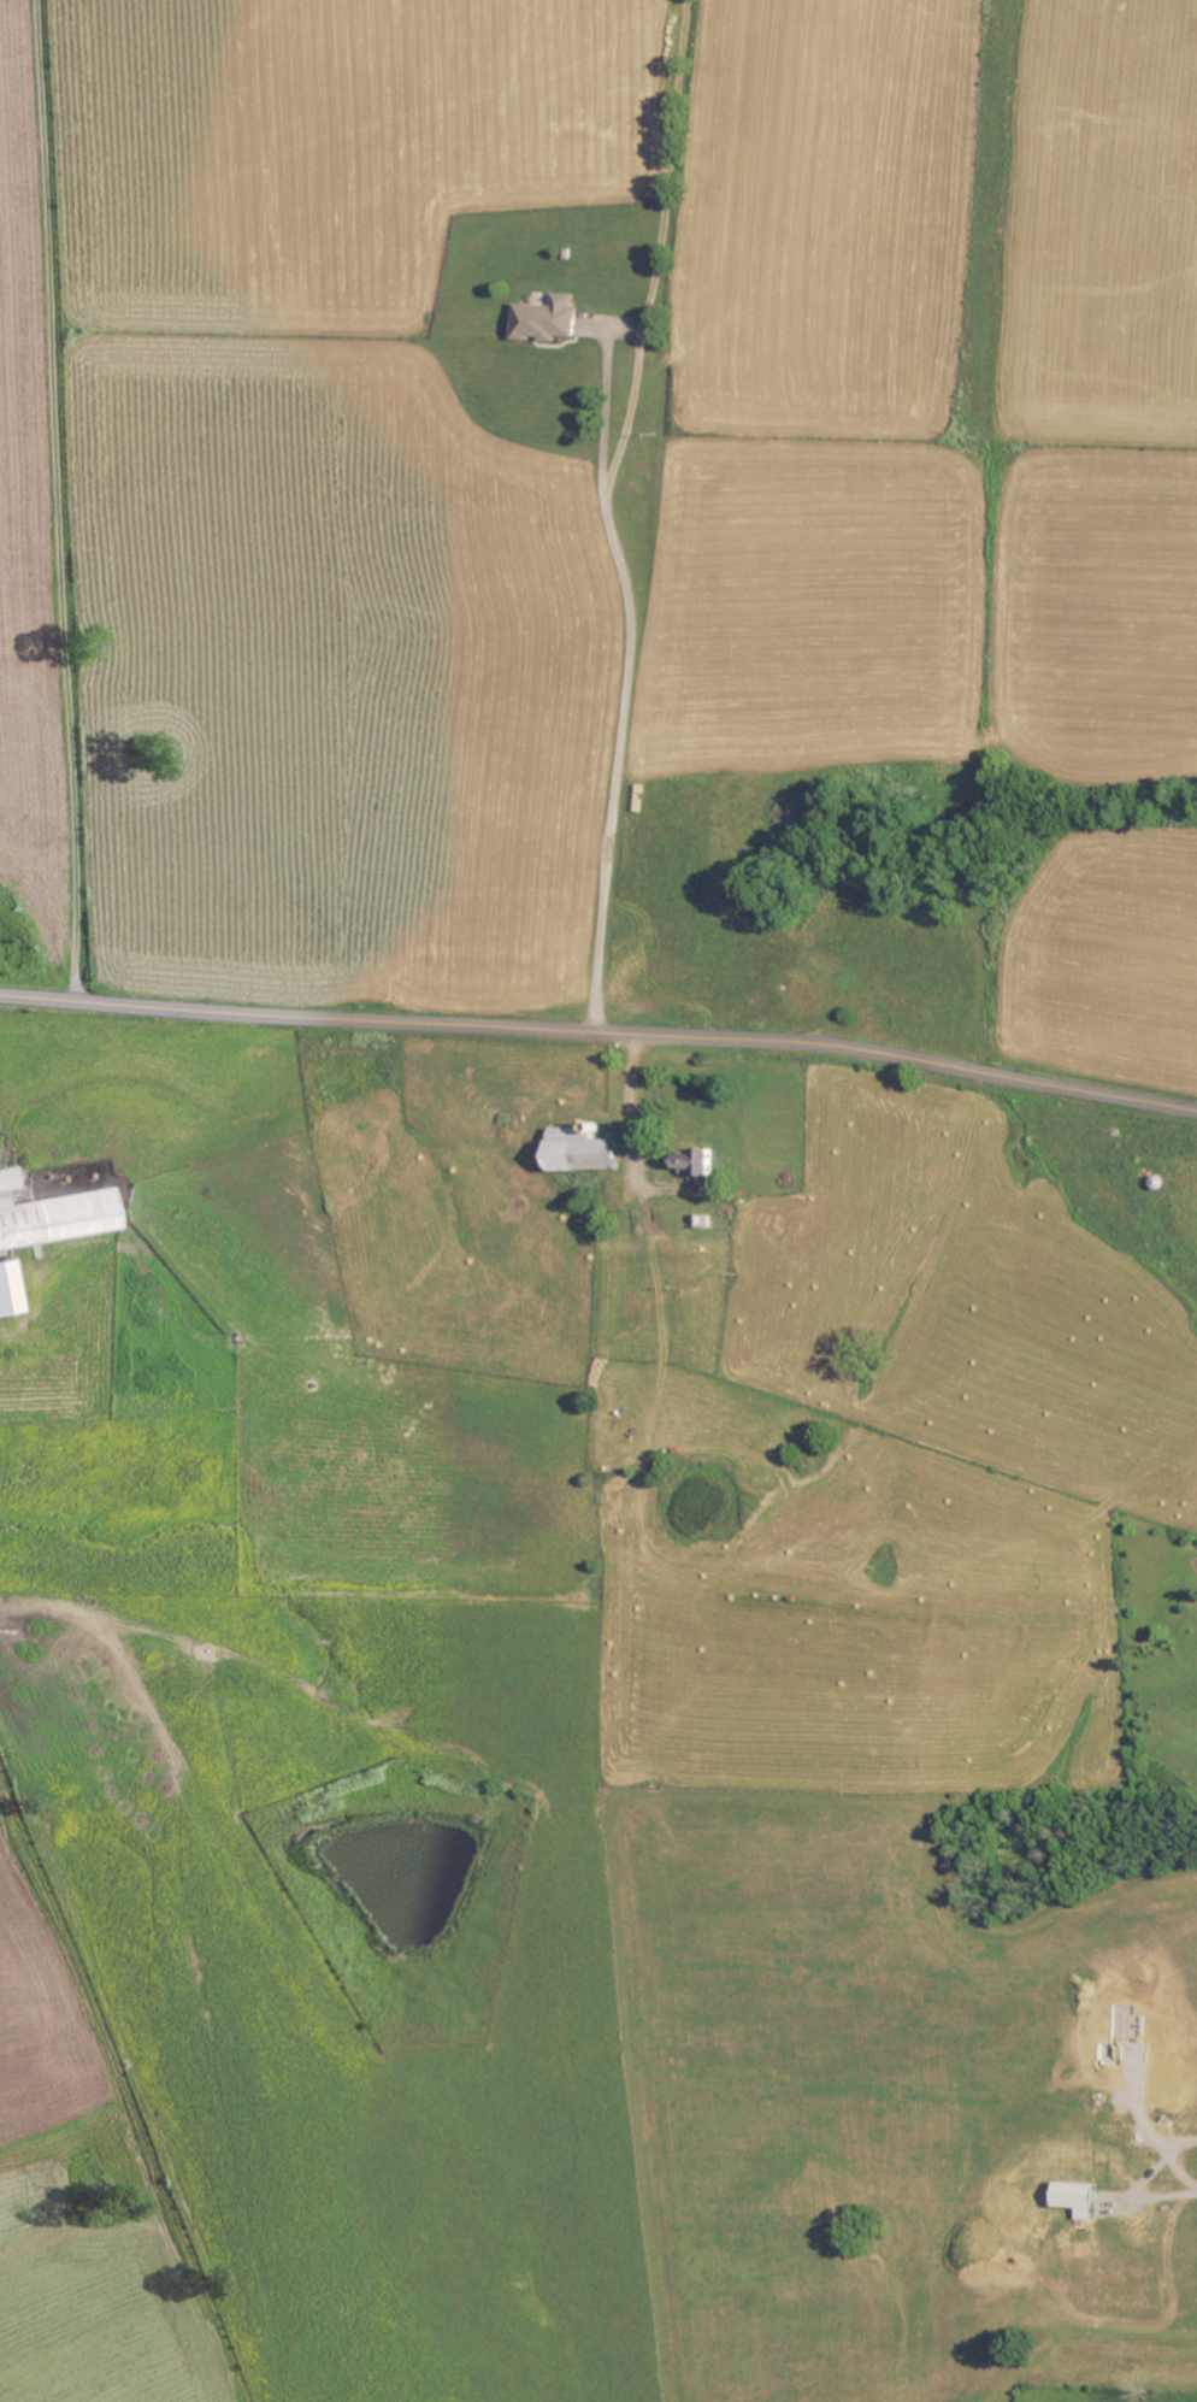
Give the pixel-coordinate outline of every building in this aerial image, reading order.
[(519,305),(517,339),(579,341),(581,307),(576,307),(577,295),(556,294),(556,307),(519,305)] [(620,1141),(599,1142),(598,1128),(556,1129),(557,1174),(621,1172),(620,1141)] [(684,1155),(684,1176),(696,1176),(695,1188),(717,1189),(718,1151),(704,1151),(704,1156),(684,1155)] [(21,1191),(19,1171),(0,1173),(0,1194),(21,1191)] [(11,1199),(0,1201),(0,1251),(122,1233),(116,1190),(12,1205),(11,1199)] [(26,1313),(17,1261),(0,1264),(0,1318),(26,1313)] [(1080,2209),(1080,2221),(1098,2222),(1099,2185),(1059,2184),(1058,2208),(1080,2209)]
